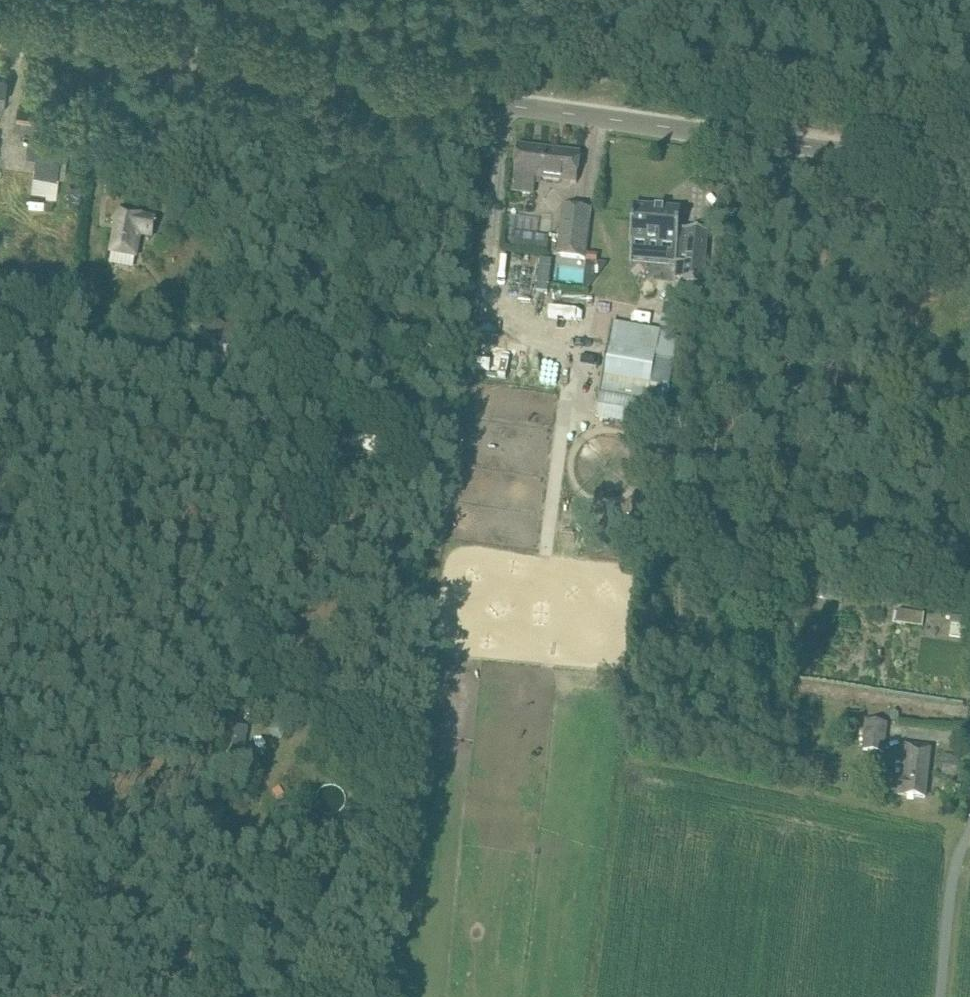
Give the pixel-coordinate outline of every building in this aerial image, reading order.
[(40,109),(19,107),(16,131),(36,134),(40,109)] [(69,145),(28,141),(26,164),(36,165),(33,193),(47,194),(46,198),(57,199),(60,179),(65,179),(69,145)] [(535,177),(577,183),(581,152),(518,145),(514,175),(514,178),(514,181),(515,184),(517,188),(520,190),(519,191),(520,192),(521,191),(533,192),(535,177)] [(585,258),(591,208),(567,205),(561,255),(585,258)] [(681,209),(633,205),(631,239),(677,243),(675,263),(685,263),(683,280),(703,281),(707,231),(679,229),(681,209)] [(155,218),(119,211),(111,250),(135,255),(139,233),(152,236),(155,218)] [(527,290),(525,310),(553,313),(553,318),(586,321),(587,311),(577,310),(578,295),(527,290)] [(241,354),(252,345),(235,321),(227,325),(216,318),(203,326),(220,347),(231,341),(241,354)] [(647,404),(660,333),(662,333),(662,331),(612,322),(599,396),(601,397),(601,395),(647,404)] [(353,434),(351,449),(388,455),(391,440),(353,434)] [(924,612),(899,609),(897,622),(922,625),(924,612)] [(953,615),(951,635),(966,637),(969,617),(953,615)] [(274,722),(269,730),(273,738),(283,738),(287,730),(284,723),(274,722)] [(866,722),(863,749),(884,751),(886,724),(866,722)] [(249,728),(237,725),(233,752),(244,754),(249,728)] [(925,797),(930,747),(905,744),(902,778),(895,777),(893,793),(905,794),(905,795),(925,797)] [(961,755),(944,753),(942,765),(959,767),(961,755)] [(322,789),(326,810),(342,807),(337,785),(322,789)] [(275,804),(280,816),(295,810),(291,798),(275,804)]
